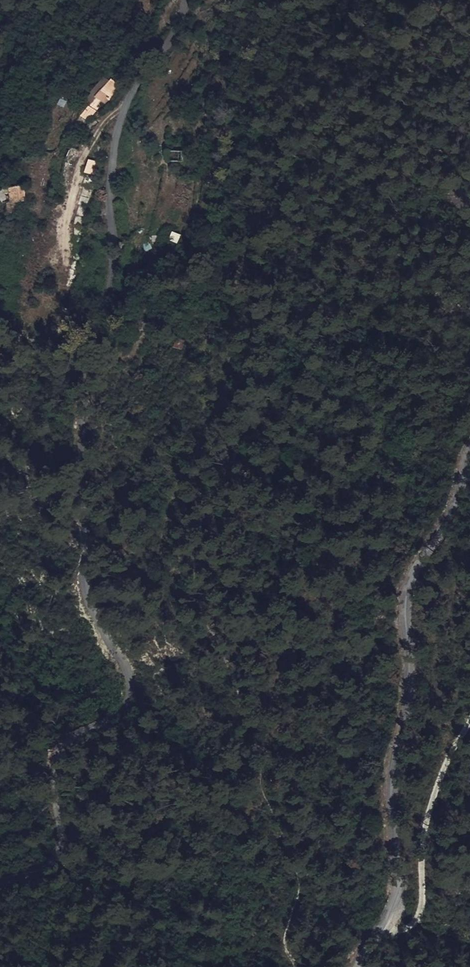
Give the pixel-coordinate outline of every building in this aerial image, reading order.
[(95,96),(97,98),(82,116),(88,121),(103,102),(104,103),(117,85),(109,78),(95,96)] [(9,186),(0,188),(0,197),(1,200),(5,200),(3,210),(23,213),(24,200),(23,200),(8,198),(9,186)] [(8,198),(23,200),(24,188),(9,186),(8,198)] [(168,240),(177,244),(181,235),(172,231),(168,240)]
